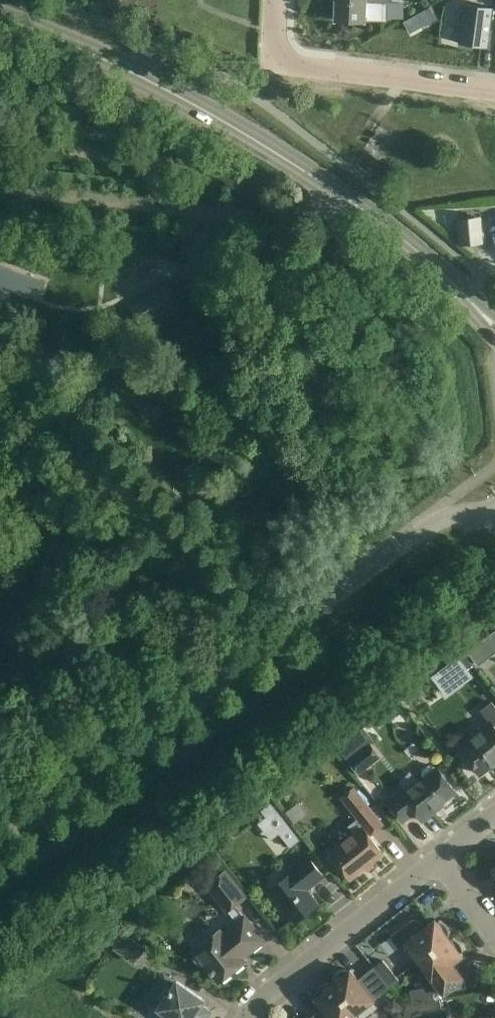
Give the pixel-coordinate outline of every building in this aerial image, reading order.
[(388,1),(388,0),(336,0),(335,20),(387,21),(388,1)] [(463,3),(458,42),(485,46),(491,6),(463,3)] [(460,243),(481,241),(479,217),(458,220),(460,243)] [(129,309),(144,332),(182,307),(167,283),(129,309)] [(83,317),(80,332),(93,334),(96,319),(83,317)] [(468,652),(475,661),(494,646),(494,630),(468,652)] [(458,657),(432,676),(444,693),(470,673),(468,670),(458,657)] [(494,670),(494,668),(482,659),(474,668),(489,679),(494,670)] [(420,686),(413,691),(420,701),(427,695),(420,686)] [(479,773),(494,761),(494,706),(491,701),(480,710),(490,723),(459,747),(468,758),(467,762),(474,771),(478,771),(479,773)] [(430,725),(437,710),(424,704),(417,719),(430,725)] [(363,728),(339,747),(359,773),(369,765),(359,752),(369,744),(374,740),(363,728)] [(434,808),(456,791),(435,764),(433,765),(429,765),(422,770),(422,775),(424,778),(403,794),(401,791),(387,801),(403,821),(415,811),(423,821),(436,811),(434,808)] [(330,852),(350,878),(382,852),(368,834),(370,833),(370,834),(383,824),(354,788),(341,797),(359,819),(348,827),(353,834),(330,852)] [(271,802),(261,810),(266,817),(279,833),(290,847),(301,839),(271,802)] [(299,803),(287,812),(295,823),(307,814),(299,803)] [(269,890),(294,922),(318,903),(310,893),(310,886),(323,876),(306,854),(288,868),(291,872),(269,890)] [(227,910),(245,896),(225,871),(207,885),(227,910)] [(263,940),(244,917),(223,933),(220,930),(194,950),(196,952),(194,958),(200,965),(206,965),(219,981),(244,961),(241,957),(263,940)] [(390,936),(399,948),(406,943),(418,960),(449,937),(447,935),(448,934),(450,934),(450,932),(449,930),(449,928),(448,926),(446,924),(445,922),(443,921),(441,920),(439,919),(439,921),(437,922),(435,919),(425,927),(421,922),(420,921),(418,920),(417,920),(416,919),(414,919),(413,920),(412,920),(410,921),(390,936)] [(124,934),(115,947),(135,961),(144,947),(124,934)] [(444,994),(451,989),(464,979),(457,969),(453,972),(449,966),(463,955),(461,953),(462,952),(463,952),(463,950),(463,948),(462,946),(461,944),(460,942),(458,940),(456,939),(454,938),(452,937),(452,938),(451,940),(449,937),(418,960),(444,994)] [(383,960),(373,967),(389,987),(399,980),(383,960)] [(332,983),(356,1013),(389,987),(373,967),(364,975),(367,978),(361,982),(350,969),(348,971),(347,970),(347,969),(345,969),(342,969),(340,970),(338,971),(337,972),(335,974),(334,976),(333,978),(332,980),(334,980),(335,981),(332,983)] [(155,987),(146,1000),(157,1008),(168,1015),(166,1017),(206,1017),(207,1017),(197,1010),(204,1000),(177,980),(176,981),(165,974),(155,987)] [(309,1017),(350,1017),(356,1013),(332,983),(330,985),(329,984),(329,983),(327,983),(325,983),(323,984),(321,985),(319,986),(318,988),(316,990),(315,992),(315,994),(316,994),(317,995),(315,997),(325,1011),(319,1015),(317,1012),(309,1017)] [(431,985),(410,989),(413,1004),(426,1002),(434,1000),(431,985)] [(383,1007),(392,1017),(403,1009),(395,998),(383,1007)] [(442,1008),(440,999),(434,1000),(426,1002),(428,1010),(442,1008)] [(428,1010),(426,1002),(413,1004),(406,1006),(414,1013),(428,1010)] [(414,1013),(406,1006),(404,1017),(413,1017),(414,1013)]
